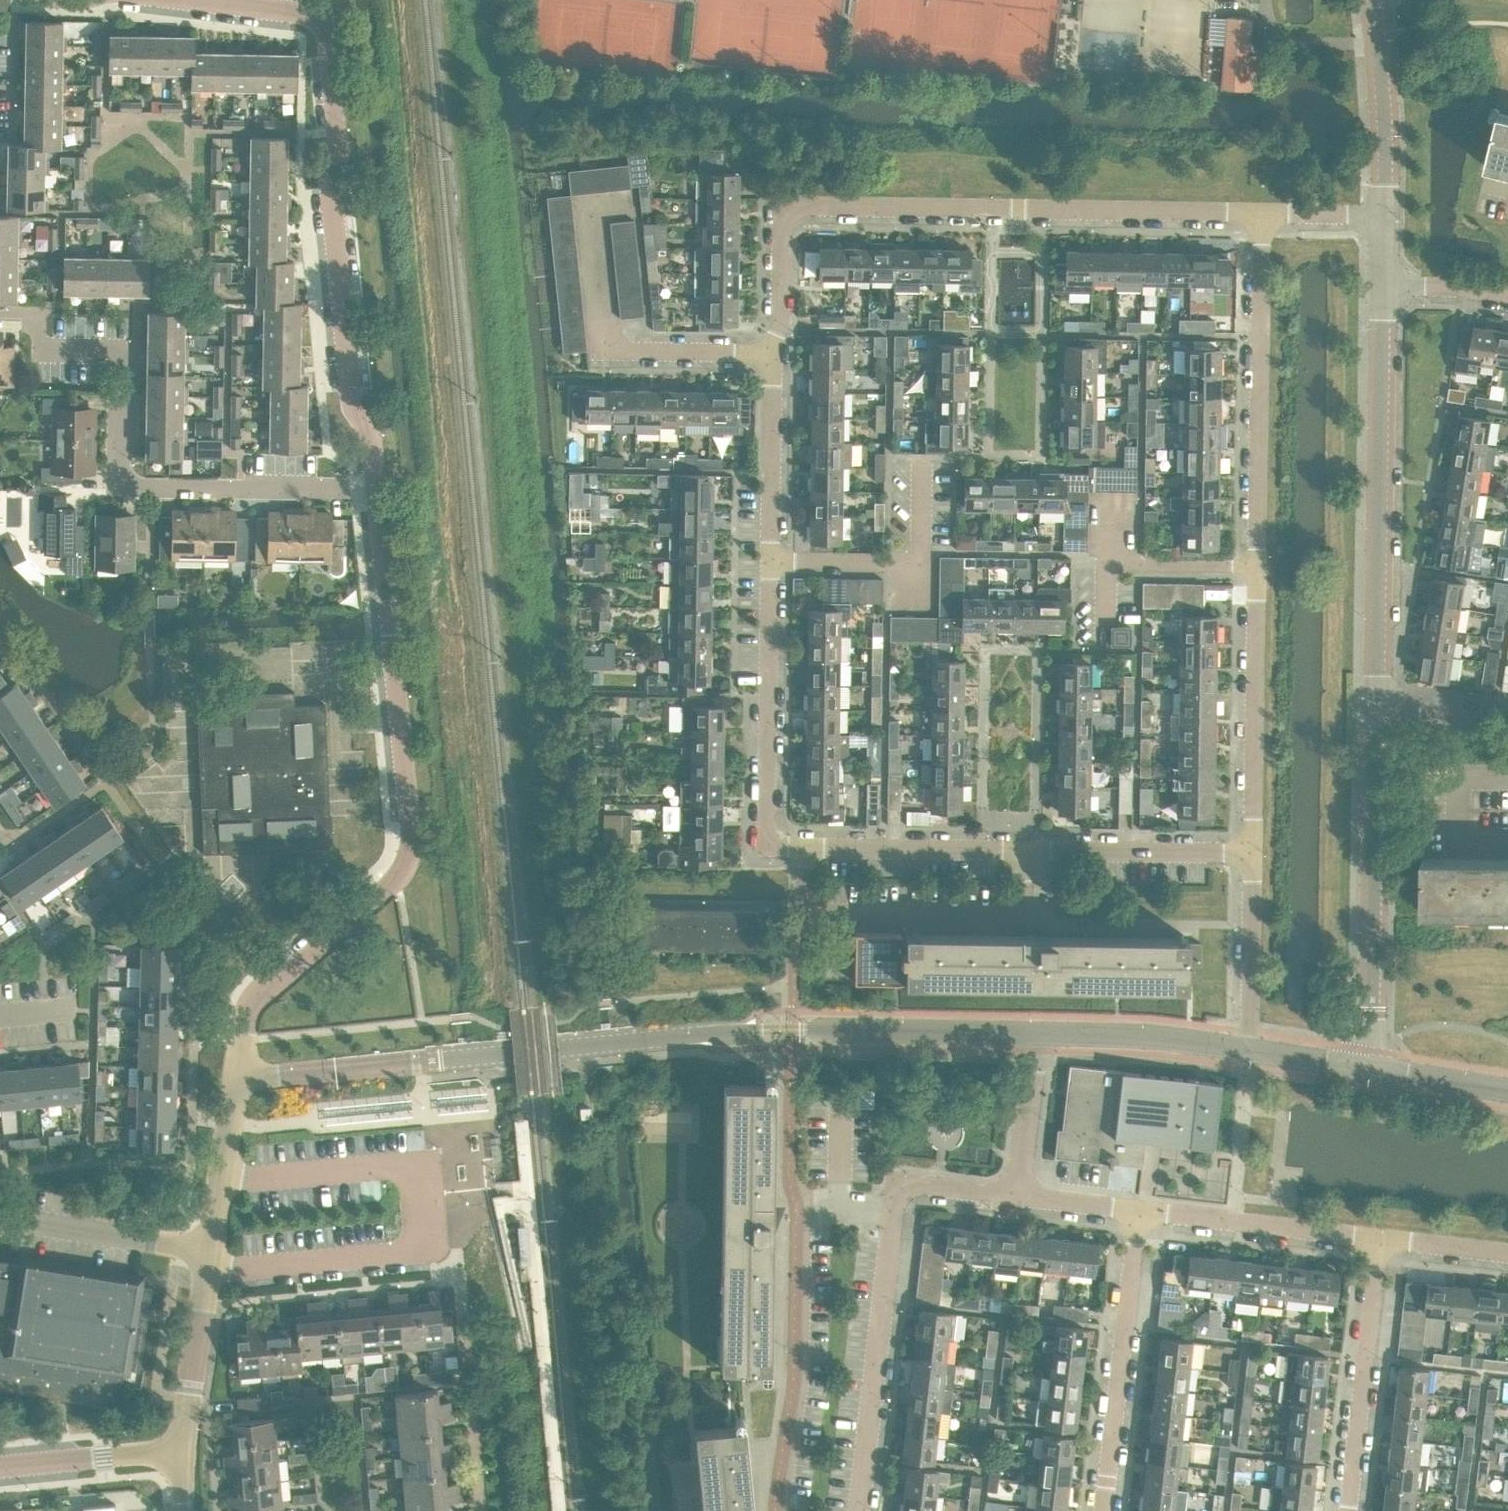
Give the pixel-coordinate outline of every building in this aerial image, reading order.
[(1222,79),(1221,88),(1254,91),(1256,54),(1248,54),(1251,18),(1226,16),(1226,17),(1224,44),(1222,79)] [(27,41),(63,42),(63,21),(27,21),(27,41)] [(92,42),(102,43),(102,32),(92,32),(92,42)] [(131,71),(132,35),(111,35),(111,70),(131,71)] [(152,71),(153,36),(132,35),(131,71),(152,71)] [(173,71),(173,36),(153,36),(152,71),(173,71)] [(194,52),(196,52),(197,36),(173,36),(173,71),(194,72),(194,52)] [(63,63),(63,42),(27,41),(27,62),(63,63)] [(102,53),(102,43),(92,42),(92,53),(102,53)] [(215,52),(196,52),(194,52),(194,72),(193,87),(215,88),(215,52)] [(236,88),(236,52),(215,52),(215,88),(236,88)] [(257,88),(257,53),(236,52),(236,88),(257,88)] [(278,89),(278,53),(257,53),(257,88),(278,89)] [(278,53),(278,89),(298,89),(298,53),(278,53)] [(63,84),(63,63),(27,62),(26,83),(63,84)] [(92,83),(102,83),(102,73),(92,73),(92,83)] [(62,105),(63,84),(26,83),(26,104),(62,105)] [(102,94),(102,83),(92,83),(91,94),(102,94)] [(131,110),(131,100),(121,100),(120,110),(131,110)] [(131,100),(131,110),(142,110),(142,100),(131,100)] [(172,111),(172,101),(161,101),(161,111),(172,111)] [(172,101),(172,111),(182,111),(183,101),(172,101)] [(62,125),(62,105),(26,104),(26,125),(62,125)] [(1498,113),(1486,165),(1507,171),(1507,116),(1498,113)] [(91,124),(101,125),(101,114),(91,114),(91,124)] [(192,127),(203,127),(203,117),(192,117),(192,127)] [(234,128),(234,118),(223,118),(223,128),(234,128)] [(234,118),(234,128),(245,128),(245,118),(234,118)] [(275,128),(275,118),(264,118),(264,128),(275,128)] [(286,129),(286,119),(275,118),(275,128),(286,129)] [(101,135),(101,125),(91,124),(91,135),(101,135)] [(62,146),(62,125),(26,125),(26,144),(26,145),(45,145),(62,146)] [(252,136),(252,157),(288,158),(288,137),(252,136)] [(26,145),(26,144),(8,143),(8,166),(44,167),(45,145),(26,145)] [(211,157),(221,157),(221,147),(212,146),(211,157)] [(640,198),(649,197),(648,184),(650,184),(646,148),(626,150),(628,164),(630,186),(638,185),(640,198)] [(697,173),(696,198),(707,198),(738,199),(738,173),(723,173),(723,149),(699,149),(699,173),(697,173)] [(74,166),(84,166),(84,156),(74,155),(74,166)] [(221,167),(221,157),(211,157),(211,167),(221,167)] [(252,157),(252,179),(287,180),(288,158),(252,157)] [(630,188),(630,186),(628,164),(616,165),(618,189),(630,188)] [(606,190),(618,189),(616,165),(604,166),(606,190)] [(44,188),(44,167),(8,166),(8,187),(44,188)] [(84,177),(84,166),(74,166),(74,177),(84,177)] [(594,191),(606,190),(604,166),(592,167),(594,191)] [(582,192),(594,191),(592,167),(580,168),(582,192)] [(570,193),(582,192),(580,168),(568,170),(570,193)] [(252,179),(251,199),(287,199),(287,180),(252,179)] [(44,208),(44,188),(8,187),(7,207),(44,208)] [(211,198),(221,198),(221,188),(211,187),(211,198)] [(548,208),(571,205),(570,193),(546,196),(548,208)] [(84,197),(74,197),(73,208),(83,208),(84,197)] [(649,197),(640,198),(641,211),(651,210),(649,197)] [(220,208),(221,198),(211,198),(210,208),(220,208)] [(696,198),(696,222),(707,223),(737,223),(738,199),(707,198),(696,198)] [(251,199),(251,220),(287,221),(287,199),(251,199)] [(549,220),(573,217),(571,205),(548,208),(549,220)] [(17,236),(18,216),(0,215),(0,236),(17,236)] [(87,226),(87,216),(76,216),(76,226),(87,226)] [(87,216),(87,226),(98,226),(98,217),(87,216)] [(128,227),(128,217),(117,217),(117,226),(128,227)] [(128,217),(128,227),(139,227),(139,217),(128,217)] [(550,232),(574,229),(573,217),(549,220),(550,232)] [(634,219),(610,221),(610,226),(612,237),(635,235),(634,223),(634,219)] [(251,220),(251,239),(286,240),(287,221),(251,220)] [(707,223),(707,247),(737,248),(737,223),(707,223)] [(47,238),(57,238),(57,227),(47,227),(47,238)] [(210,238),(220,239),(220,228),(210,228),(210,238)] [(551,244),(575,241),(574,229),(550,232),(551,244)] [(645,247),(654,245),(653,232),(643,233),(645,247)] [(635,235),(612,237),(613,249),(637,246),(635,235)] [(17,236),(0,236),(0,257),(17,257),(17,236)] [(57,248),(57,238),(47,238),(47,248),(57,248)] [(220,249),(220,239),(210,238),(210,249),(220,249)] [(251,239),(251,261),(258,261),(286,262),(286,260),(286,240),(251,239)] [(553,256),(577,253),(575,241),(551,244),(553,256)] [(870,247),(870,277),(893,278),(894,278),(894,247),(895,241),(870,241),(870,247)] [(654,245),(645,247),(646,260),(656,259),(654,245)] [(637,246),(613,249),(614,260),(638,258),(637,246)] [(695,247),(694,272),(696,272),(707,272),(737,272),(737,248),(707,247),(695,247)] [(821,247),(820,277),(845,277),(846,247),(821,247)] [(846,247),(845,277),(870,277),(870,247),(846,247)] [(893,278),(893,291),(919,291),(919,278),(920,278),(920,248),(894,247),(894,278),(893,278)] [(920,248),(920,278),(933,278),(933,290),(944,290),(945,278),(945,248),(920,248)] [(970,248),(945,248),(945,278),(961,279),(961,290),(981,290),(981,261),(970,260),(970,248)] [(1067,262),(1055,262),(1054,291),(1092,291),(1092,282),(1092,251),(1067,251),(1067,262)] [(1117,251),(1092,251),(1092,282),(1116,282),(1117,282),(1117,251)] [(1116,282),(1116,290),(1141,290),(1141,282),(1142,282),(1142,251),(1117,251),(1117,282),(1116,282)] [(1166,251),(1142,251),(1142,282),(1156,282),(1156,294),(1166,294),(1166,283),(1166,251)] [(1166,251),(1166,283),(1191,283),(1192,252),(1166,251)] [(1216,252),(1192,252),(1191,283),(1214,283),(1214,289),(1228,289),(1228,256),(1216,256),(1216,252)] [(554,268),(578,265),(577,253),(553,256),(554,268)] [(86,293),(86,256),(65,256),(65,292),(86,293)] [(107,293),(107,257),(86,256),(86,293),(107,293)] [(17,257),(0,257),(0,278),(17,278),(17,257)] [(128,293),(128,257),(107,257),(107,293),(128,293)] [(128,257),(128,293),(149,294),(149,257),(128,257)] [(638,258),(614,260),(615,272),(639,269),(638,258)] [(258,261),(258,281),(293,282),(294,262),(294,260),(286,260),(286,262),(258,261)] [(555,280),(579,277),(578,265),(554,268),(555,280)] [(47,278),(57,279),(57,268),(47,268),(47,278)] [(639,269),(615,272),(616,283),(640,281),(639,269)] [(209,280),(219,281),(219,270),(209,270),(209,280)] [(695,296),(706,297),(736,297),(737,272),(707,272),(696,272),(695,296)] [(556,292),(580,289),(579,277),(555,280),(556,292)] [(17,278),(0,278),(0,299),(16,299),(17,278)] [(57,289),(57,279),(47,278),(47,289),(57,289)] [(219,291),(219,281),(209,280),(209,291),(219,291)] [(258,281),(257,303),(265,304),(293,304),(293,303),(293,282),(258,281)] [(640,281),(616,283),(618,295),(641,292),(640,281)] [(650,296),(660,295),(658,282),(649,283),(650,296)] [(558,304),(582,301),(580,289),(556,292),(558,304)] [(641,292),(618,295),(619,306),(643,304),(641,292)] [(660,295),(650,296),(652,310),(661,309),(660,295)] [(695,312),(695,322),(736,322),(736,297),(706,297),(706,312),(695,312)] [(559,316),(583,313),(582,301),(558,304),(559,316)] [(265,304),(265,324),(300,324),(301,304),(301,303),(293,303),(293,304),(265,304)] [(643,304),(619,306),(620,318),(644,315),(643,304)] [(957,307),(944,307),(944,319),(944,329),(956,329),(968,329),(969,329),(969,312),(957,312),(957,307)] [(149,312),(148,333),(184,333),(185,312),(149,312)] [(215,324),(224,324),(224,313),(215,313),(215,324)] [(232,323),(242,323),(242,313),(232,313),(232,323)] [(560,328),(584,325),(583,313),(559,316),(560,328)] [(845,326),(845,313),(820,313),(820,326),(845,326)] [(845,313),(845,326),(855,326),(855,314),(845,313)] [(894,328),(894,318),(880,318),(880,328),(894,328)] [(894,318),(894,328),(907,328),(907,318),(894,318)] [(1191,331),(1191,318),(1180,318),(1180,331),(1191,331)] [(1191,318),(1191,331),(1215,331),(1215,318),(1191,318)] [(944,319),(929,319),(929,329),(944,329),(944,319)] [(1091,331),(1092,321),(1077,320),(1077,328),(1077,331),(1091,331)] [(1092,321),(1091,331),(1104,331),(1104,321),(1092,321)] [(1141,332),(1141,322),(1127,321),(1126,331),(1141,332)] [(1141,322),(1141,332),(1153,332),(1154,322),(1141,322)] [(241,334),(242,323),(232,323),(232,334),(241,334)] [(265,324),(264,345),(300,346),(300,324),(265,324)] [(562,340),(585,337),(584,325),(560,328),(562,340)] [(1493,364),(1499,330),(1474,326),(1474,330),(1461,328),(1455,370),(1479,373),(1481,362),(1493,364)] [(1499,330),(1493,364),(1507,366),(1507,331),(1499,330)] [(13,385),(14,347),(1,347),(2,332),(0,332),(0,385),(13,385)] [(148,333),(148,353),(184,354),(184,333),(148,333)] [(814,343),(813,368),(844,368),(852,368),(852,343),(855,343),(855,335),(827,334),(827,343),(814,343)] [(585,337),(562,340),(563,352),(587,349),(585,337)] [(1079,344),(1066,344),(1066,369),(1095,370),(1106,370),(1107,337),(1079,337),(1079,344)] [(224,355),(224,344),(214,344),(214,355),(224,355)] [(937,369),(968,369),(968,345),(952,344),(938,344),(937,369)] [(264,345),(264,365),(300,365),(300,346),(264,345)] [(1186,346),(1185,371),(1220,372),(1221,347),(1186,346)] [(148,353),(148,374),(184,375),(184,354),(148,353)] [(232,364),(241,364),(241,354),(232,353),(232,364)] [(224,365),(224,355),(214,355),(214,365),(224,365)] [(876,368),(885,369),(885,355),(876,355),(876,368)] [(894,355),(894,369),(903,369),(904,355),(894,355)] [(1129,358),(1128,372),(1138,372),(1138,358),(1129,358)] [(1146,370),(1156,371),(1156,359),(1146,359),(1146,370)] [(241,375),(241,364),(232,364),(231,375),(241,375)] [(264,365),(264,386),(271,386),(300,387),(300,385),(300,365),(264,365)] [(843,393),(844,368),(813,368),(813,392),(843,393)] [(885,382),(885,369),(876,368),(876,382),(885,382)] [(924,394),(937,394),(968,394),(968,369),(937,369),(924,369),(924,394)] [(1095,370),(1066,369),(1066,395),(1095,395),(1095,370)] [(1156,386),(1156,371),(1146,370),(1146,386),(1156,386)] [(1185,371),(1185,396),(1220,397),(1220,372),(1185,371)] [(148,374),(147,395),(183,396),(184,375),(148,374)] [(893,393),(903,394),(903,380),(893,380),(893,393)] [(1128,395),(1138,395),(1138,383),(1128,383),(1128,395)] [(223,396),(223,385),(214,385),(214,395),(223,396)] [(271,399),(266,399),(266,406),(271,406),(307,407),(307,385),(300,385),(300,387),(271,386),(271,399)] [(612,420),(612,390),(587,390),(587,393),(573,393),(573,419),(612,420)] [(637,420),(637,390),(612,390),(612,420),(635,420),(637,420)] [(661,420),(661,391),(637,390),(637,420),(635,420),(635,432),(660,432),(660,426),(661,420)] [(686,433),(686,421),(686,391),(661,391),(661,420),(660,426),(676,427),(676,433),(686,433)] [(711,421),(711,391),(686,391),(686,421),(711,421)] [(711,391),(711,421),(710,432),(743,432),(744,422),(751,422),(751,396),(736,396),(736,392),(711,391)] [(843,418),(843,393),(813,392),(813,417),(843,418)] [(903,419),(903,394),(893,393),(893,419),(903,419)] [(937,408),(927,408),(927,418),(967,418),(968,394),(937,394),(937,408)] [(147,395),(147,416),(183,416),(183,396),(147,395)] [(223,406),(223,396),(214,395),(213,406),(223,406)] [(231,406),(241,406),(241,395),(231,395),(231,406)] [(1095,395),(1066,395),(1066,419),(1094,420),(1095,395)] [(1137,410),(1138,395),(1128,395),(1127,410),(1137,410)] [(1487,406),(1488,397),(1476,395),(1475,405),(1487,406)] [(1185,396),(1184,421),(1219,421),(1220,397),(1185,396)] [(55,439),(97,440),(98,412),(83,412),(83,398),(43,397),(43,412),(55,412),(55,439)] [(1488,397),(1487,406),(1501,409),(1503,399),(1488,397)] [(875,418),(885,418),(885,404),(875,404),(875,418)] [(240,416),(241,406),(231,406),(231,416),(240,416)] [(271,406),(266,406),(266,413),(271,413),(271,428),(307,428),(307,407),(271,406)] [(1145,420),(1155,420),(1155,408),(1145,408),(1145,420)] [(1460,415),(1456,439),(1486,444),(1489,420),(1460,415)] [(147,416),(147,437),(183,437),(183,416),(147,416)] [(843,442),(843,418),(813,417),(812,442),(843,442)] [(885,431),(885,418),(875,418),(875,431),(885,431)] [(927,418),(926,451),(951,452),(951,444),(967,444),(967,418),(927,418)] [(902,431),(903,419),(893,419),(893,431),(902,431)] [(1094,420),(1066,419),(1066,445),(1080,445),(1090,445),(1094,445),(1104,445),(1104,421),(1094,421),(1094,420)] [(195,420),(195,434),(211,435),(211,420),(195,420)] [(1155,436),(1155,420),(1145,420),(1145,436),(1155,436)] [(1127,421),(1127,435),(1137,435),(1137,421),(1127,421)] [(1182,432),(1182,445),(1184,445),(1184,446),(1219,446),(1219,421),(1184,421),(1184,432),(1182,432)] [(213,437),(222,437),(223,426),(213,426),(213,437)] [(266,440),(266,448),(270,449),(306,449),(307,428),(271,428),(271,440),(266,440)] [(142,437),(141,443),(147,443),(146,457),(169,458),(169,472),(182,472),(182,458),(183,437),(147,437),(142,437)] [(230,437),(230,448),(240,448),(240,437),(230,437)] [(97,468),(97,440),(55,439),(54,467),(42,466),(41,481),(65,481),(82,481),(82,468),(97,468)] [(198,458),(222,459),(222,439),(198,439),(198,458)] [(1456,439),(1453,464),(1482,469),(1486,444),(1456,439)] [(812,442),(812,467),(842,467),(842,466),(851,466),(851,442),(843,442),(812,442)] [(1184,446),(1183,471),(1218,471),(1219,446),(1184,446)] [(874,452),(874,468),(884,468),(884,452),(874,452)] [(611,466),(611,456),(596,456),(596,465),(611,466)] [(611,456),(611,466),(624,466),(624,456),(611,456)] [(661,467),(661,457),(646,457),(646,466),(661,467)] [(661,457),(661,467),(672,467),(673,457),(661,457)] [(684,457),(684,467),(695,467),(710,467),(710,457),(695,457),(684,457)] [(710,457),(710,467),(722,467),(722,457),(710,457)] [(1145,470),(1155,470),(1155,457),(1145,457),(1145,470)] [(1453,464),(1449,489),(1478,493),(1482,469),(1453,464)] [(1101,490),(1102,466),(1090,466),(1090,473),(1090,489),(1101,490)] [(1113,490),(1113,466),(1102,466),(1101,490),(1113,490)] [(1125,490),(1125,466),(1113,466),(1113,490),(1125,490)] [(1125,466),(1125,490),(1137,490),(1137,466),(1125,466)] [(842,492),(842,467),(812,467),(812,492),(842,492)] [(884,480),(884,468),(874,468),(874,480),(884,480)] [(1155,484),(1155,470),(1145,470),(1145,484),(1155,484)] [(1183,471),(1183,495),(1218,496),(1218,471),(1183,471)] [(569,472),(569,506),(590,507),(590,492),(582,492),(582,473),(569,472)] [(671,473),(670,507),(711,507),(712,483),(708,483),(708,473),(671,473)] [(1090,489),(1090,473),(1065,473),(1064,479),(1041,478),(1040,508),(1065,508),(1066,501),(1066,489),(1090,489)] [(990,507),(991,478),(966,477),(965,507),(990,507)] [(1015,508),(1016,478),(991,478),(990,507),(1015,508)] [(1040,508),(1041,478),(1016,478),(1015,508),(1040,508)] [(1089,502),(1090,489),(1066,489),(1066,501),(1089,502)] [(1449,489),(1445,513),(1474,518),(1478,493),(1449,489)] [(842,517),(842,492),(812,492),(811,516),(842,517)] [(39,494),(39,508),(45,508),(44,554),(67,554),(66,575),(84,575),(84,525),(75,525),(76,508),(66,508),(66,494),(39,494)] [(590,494),(590,506),(600,506),(600,494),(590,494)] [(1170,496),(1170,508),(1183,508),(1182,520),(1217,521),(1218,496),(1183,495),(1183,496),(1170,496)] [(1089,514),(1089,502),(1066,501),(1065,508),(1065,513),(1089,514)] [(874,517),(884,517),(884,503),(874,502),(874,517)] [(600,521),(600,506),(590,506),(590,521),(600,521)] [(658,521),(658,531),(670,532),(711,532),(711,507),(670,507),(670,521),(658,521)] [(204,554),(204,510),(174,510),(173,516),(160,516),(160,558),(175,558),(175,554),(204,554)] [(204,510),(204,554),(232,554),(232,560),(247,560),(248,517),(234,517),(234,511),(204,510)] [(1144,520),(1157,520),(1157,510),(1144,510),(1144,520)] [(300,556),(300,512),(270,511),(270,517),(256,517),(255,560),(271,560),(271,555),(300,556)] [(346,555),(343,555),(344,519),(330,518),(330,512),(300,512),(300,556),(328,556),(327,568),(328,572),(331,575),(334,576),(338,576),(342,575),(344,572),(345,569),(346,555)] [(1089,526),(1089,514),(1065,513),(1065,525),(1089,526)] [(1445,513),(1441,538),(1470,542),(1484,544),(1488,520),(1474,518),(1445,513)] [(134,516),(97,515),(97,567),(134,567),(134,516)] [(842,542),(842,517),(811,516),(811,541),(842,542)] [(874,529),(883,529),(884,517),(874,517),(874,529)] [(1157,545),(1157,520),(1144,520),(1144,545),(1157,545)] [(1183,545),(1183,546),(1182,546),(1169,546),(1169,553),(1169,555),(1183,556),(1183,553),(1204,554),(1204,546),(1217,546),(1217,521),(1182,520),(1182,545),(1183,545)] [(1089,538),(1089,526),(1065,525),(1065,537),(1089,538)] [(670,532),(670,556),(711,557),(711,532),(670,532)] [(6,542),(3,543),(13,564),(21,561),(27,558),(16,537),(6,542)] [(1089,550),(1089,538),(1065,537),(1065,550),(1089,550)] [(1441,538),(1437,562),(1448,564),(1447,569),(1489,575),(1490,569),(1481,567),(1484,544),(1470,542),(1441,538)] [(990,550),(990,540),(975,539),(975,549),(990,550)] [(990,540),(990,550),(1002,550),(1002,540),(990,540)] [(1040,549),(1040,540),(1024,540),(1024,549),(1040,549)] [(1040,540),(1040,549),(1051,549),(1051,540),(1040,540)] [(595,556),(604,556),(604,543),(595,543),(595,556)] [(604,570),(604,556),(595,556),(595,570),(604,570)] [(670,556),(669,581),(710,582),(711,557),(670,556)] [(964,566),(964,557),(939,557),(939,569),(964,569),(964,566)] [(964,557),(964,566),(989,567),(989,557),(964,557)] [(989,557),(989,567),(999,567),(999,568),(1014,568),(1014,558),(989,557)] [(1014,558),(1014,568),(1027,568),(1026,558),(1014,558)] [(1037,568),(1051,568),(1052,558),(1037,558),(1037,568)] [(1505,560),(1499,560),(1497,576),(1507,578),(1507,561),(1505,560)] [(964,581),(964,569),(939,569),(939,581),(964,581)] [(833,602),(834,577),(821,577),(821,602),(822,602),(833,602)] [(846,602),(846,577),(834,577),(833,602),(846,602)] [(858,602),(858,577),(846,577),(846,602),(850,602),(858,602)] [(870,602),(870,577),(858,577),(858,602),(870,602)] [(870,577),(870,602),(882,602),(882,578),(870,577)] [(1431,603),(1460,607),(1464,583),(1435,578),(1431,603)] [(1499,599),(1507,601),(1507,582),(1496,580),(1493,599),(1499,599)] [(669,581),(669,606),(710,607),(710,582),(669,581)] [(963,593),(964,581),(939,581),(939,593),(963,593)] [(1155,607),(1156,583),(1144,583),(1143,607),(1155,607)] [(1167,607),(1167,583),(1156,583),(1155,607),(1167,607)] [(1179,607),(1179,583),(1167,583),(1167,607),(1179,607)] [(1191,607),(1191,584),(1179,583),(1179,607),(1181,607),(1191,607)] [(1191,607),(1203,608),(1203,584),(1191,584),(1191,607)] [(1039,598),(1038,628),(1063,629),(1063,601),(1070,601),(1070,587),(1037,587),(1037,598),(1039,598)] [(600,605),(609,605),(609,593),(600,592),(600,605)] [(171,594),(158,593),(158,607),(170,607),(171,594)] [(963,605),(963,597),(963,593),(939,593),(939,605),(963,605)] [(988,628),(989,598),(963,597),(963,605),(963,617),(963,628),(988,628)] [(1013,628),(1014,598),(989,598),(988,628),(1013,628)] [(1039,598),(1037,598),(1014,598),(1013,628),(1038,628),(1039,598)] [(1506,615),(1507,603),(1507,601),(1499,599),(1496,613),(1506,615)] [(846,602),(833,602),(822,602),(822,609),(809,609),(809,634),(839,635),(847,635),(847,618),(850,616),(850,602),(846,602)] [(1456,632),(1460,607),(1431,603),(1427,627),(1456,632)] [(609,619),(609,605),(600,605),(600,619),(609,619)] [(963,617),(963,605),(939,605),(939,617),(963,617)] [(669,606),(669,631),(710,631),(710,607),(669,606)] [(1203,608),(1191,607),(1181,607),(1181,640),(1215,641),(1215,616),(1203,616),(1203,608)] [(1504,628),(1506,615),(1496,613),(1494,626),(1504,628)] [(902,640),(903,616),(891,616),(890,639),(902,640)] [(914,640),(915,616),(903,616),(902,640),(914,640)] [(926,640),(927,616),(915,616),(914,640),(923,640),(926,640)] [(927,616),(926,640),(923,640),(922,647),(934,655),(938,655),(938,640),(939,617),(927,616)] [(963,628),(963,617),(939,617),(938,640),(938,655),(950,655),(950,640),(963,640),(963,628)] [(881,622),(872,622),(872,627),(872,635),(881,635),(881,622)] [(1130,626),(1113,626),(1113,645),(1130,645),(1130,626)] [(1153,627),(1143,627),(1143,640),(1153,640),(1153,627)] [(1467,634),(1456,632),(1427,627),(1423,652),(1452,656),(1455,641),(1466,643),(1467,634)] [(669,631),(668,656),(709,656),(710,631),(669,631)] [(838,658),(839,635),(809,634),(809,658),(838,658)] [(1215,665),(1215,641),(1181,640),(1180,665),(1215,665)] [(605,655),(614,655),(615,642),(605,642),(605,655)] [(872,659),(882,659),(882,646),(872,646),(872,659)] [(1485,661),(1497,663),(1499,652),(1487,650),(1485,661)] [(1142,664),(1153,664),(1153,651),(1142,651),(1142,664)] [(1449,681),(1452,656),(1423,652),(1419,677),(1449,681)] [(614,655),(605,655),(582,654),(583,668),(614,669),(614,655)] [(648,674),(647,690),(705,691),(705,681),(709,681),(709,656),(668,656),(668,679),(664,679),(659,674),(648,674)] [(838,683),(838,658),(809,658),(808,683),(838,683)] [(881,673),(882,659),(872,659),(872,673),(881,673)] [(933,685),(963,685),(963,661),(933,660),(933,685)] [(1494,688),(1497,663),(1485,661),(1482,686),(1494,688)] [(1060,688),(1091,688),(1091,663),(1075,663),(1061,663),(1060,688)] [(1152,678),(1153,664),(1142,664),(1142,678),(1152,678)] [(1214,690),(1215,665),(1180,665),(1180,689),(1214,690)] [(889,684),(899,684),(899,671),(889,671),(889,684)] [(1124,675),(1123,688),(1133,689),(1134,675),(1124,675)] [(34,697),(30,691),(24,695),(16,683),(0,695),(0,720),(34,697)] [(838,708),(838,683),(808,683),(808,707),(838,708)] [(899,698),(899,684),(889,684),(889,698),(899,698)] [(962,710),(963,685),(933,685),(932,709),(962,710)] [(1091,688),(1060,688),(1060,712),(1090,713),(1091,698),(1102,698),(1102,689),(1091,688)] [(1133,713),(1133,689),(1123,688),(1123,713),(1133,713)] [(1214,714),(1214,690),(1180,689),(1180,714),(1214,714)] [(198,711),(202,805),(204,852),(333,847),(332,815),(329,816),(325,706),(295,707),(295,692),(228,695),(229,710),(198,711)] [(871,708),(881,708),(881,695),(871,695),(871,708)] [(681,730),(692,730),(723,730),(723,706),(706,705),(706,696),(682,696),(681,730)] [(40,718),(32,708),(38,704),(34,697),(0,720),(0,727),(8,739),(40,718)] [(1141,713),(1150,713),(1151,700),(1141,700),(1141,713)] [(837,732),(838,708),(808,707),(807,732),(837,732)] [(880,723),(881,708),(871,708),(871,723),(880,723)] [(962,734),(962,710),(932,709),(932,734),(962,734)] [(1090,737),(1090,713),(1060,712),(1060,737),(1090,737)] [(1132,738),(1133,713),(1123,713),(1123,738),(1132,738)] [(1150,727),(1150,713),(1141,713),(1141,727),(1150,727)] [(1214,739),(1214,714),(1180,714),(1179,738),(1214,739)] [(589,728),(612,729),(621,729),(621,716),(588,716),(589,728)] [(19,755),(56,730),(52,724),(47,728),(40,718),(8,739),(19,755)] [(888,733),(898,733),(898,720),(889,720),(888,733)] [(621,743),(621,729),(612,729),(612,743),(621,743)] [(31,772),(62,751),(55,740),(61,736),(56,730),(19,755),(31,772)] [(593,730),(593,742),(602,742),(602,730),(593,730)] [(722,756),(723,730),(692,730),(692,746),(681,746),(681,755),(691,755),(722,756)] [(837,734),(837,732),(807,732),(807,756),(837,757),(837,758),(848,758),(849,734),(837,734)] [(898,747),(898,733),(888,733),(888,747),(898,747)] [(961,759),(962,734),(932,734),(931,759),(961,759)] [(1090,762),(1090,737),(1060,737),(1059,761),(1090,762)] [(1132,753),(1132,738),(1123,738),(1122,753),(1132,753)] [(1140,762),(1150,763),(1150,738),(1140,738),(1140,762)] [(1213,763),(1214,739),(1179,738),(1179,763),(1213,763)] [(870,757),(880,758),(881,745),(870,745),(870,757)] [(42,788),(79,763),(75,757),(69,761),(62,751),(31,772),(42,788)] [(722,779),(722,756),(691,755),(691,779),(722,779)] [(837,782),(837,758),(837,757),(807,756),(807,781),(837,782)] [(880,772),(880,758),(870,757),(870,772),(880,772)] [(961,784),(961,759),(931,759),(931,783),(961,784)] [(1089,786),(1090,762),(1059,761),(1059,786),(1089,786)] [(1150,776),(1150,763),(1140,762),(1140,776),(1150,776)] [(79,763),(42,788),(54,805),(85,783),(78,773),(84,770),(79,763)] [(1213,788),(1213,763),(1179,763),(1179,787),(1213,788)] [(617,778),(626,778),(626,765),(617,765),(617,778)] [(888,782),(901,782),(901,772),(889,772),(888,782)] [(1119,787),(1132,787),(1132,776),(1120,776),(1119,787)] [(626,793),(626,778),(617,778),(617,792),(626,793)] [(722,779),(691,779),(681,779),(680,804),(722,804),(722,779)] [(807,781),(806,806),(819,806),(819,816),(843,816),(843,805),(836,805),(837,792),(843,792),(843,783),(837,783),(837,782),(807,781)] [(901,808),(901,782),(888,782),(888,808),(901,808)] [(880,783),(867,783),(867,807),(867,823),(879,823),(880,807),(880,783)] [(961,808),(961,784),(931,783),(930,808),(961,808)] [(1089,811),(1089,786),(1059,786),(1059,810),(1089,811)] [(1132,812),(1132,787),(1119,787),(1119,812),(1132,812)] [(1140,787),(1140,812),(1153,812),(1153,787),(1140,787)] [(1178,823),(1196,823),(1211,824),(1212,813),(1213,813),(1213,788),(1179,787),(1178,823)] [(15,807),(7,795),(0,800),(8,812),(15,807)] [(721,829),(722,804),(680,804),(680,829),(721,829)] [(81,811),(106,848),(122,836),(101,805),(90,813),(87,807),(81,811)] [(15,807),(8,812),(17,824),(24,819),(15,807)] [(928,810),(928,824),(948,824),(948,811),(928,810)] [(89,859),(106,848),(81,811),(75,816),(78,821),(68,828),(89,859)] [(602,814),(601,828),(622,828),(622,814),(602,814)] [(622,828),(631,828),(631,815),(622,814),(622,828)] [(73,871),(89,859),(68,828),(57,835),(54,830),(47,834),(73,871)] [(601,828),(601,841),(621,841),(622,828),(601,828)] [(630,842),(631,828),(622,828),(621,841),(630,842)] [(721,854),(721,829),(680,829),(680,851),(675,851),(672,847),(662,847),(658,851),(658,863),(717,864),(717,854),(721,854)] [(56,882),(73,871),(47,834),(41,839),(45,844),(34,851),(56,882)] [(39,894),(56,882),(34,851),(24,858),(20,853),(14,857),(39,894)] [(22,906),(39,894),(14,857),(8,861),(12,867),(0,875),(22,906)] [(1422,857),(1421,912),(1507,913),(1507,858),(1422,857)] [(124,876),(129,883),(141,875),(136,867),(124,876)] [(116,892),(129,883),(124,876),(111,884),(116,892)] [(91,899),(96,906),(108,897),(103,890),(91,899)] [(83,915),(96,906),(91,899),(78,907),(83,915)] [(16,913),(8,901),(0,906),(8,918),(16,913)] [(766,926),(778,926),(778,908),(765,908),(765,913),(640,911),(639,946),(766,948),(766,926)] [(16,913),(8,918),(17,930),(24,925),(16,913)] [(58,921),(63,929),(75,920),(70,913),(58,921)] [(41,922),(46,929),(46,930),(51,937),(63,929),(58,921),(53,914),(41,922)] [(906,980),(907,934),(901,934),(901,931),(856,931),(855,956),(855,981),(900,982),(900,980),(906,980)] [(907,934),(906,980),(906,982),(1187,986),(1188,965),(1202,965),(1202,942),(1200,942),(1188,941),(1188,935),(907,932),(907,934)] [(140,966),(185,967),(186,959),(179,959),(180,945),(141,944),(140,966)] [(98,964),(107,965),(107,950),(99,949),(98,964)] [(107,979),(107,965),(98,964),(98,979),(107,979)] [(185,974),(185,967),(140,966),(140,986),(178,987),(179,974),(185,974)] [(178,999),(178,987),(140,986),(139,1006),(184,1007),(184,999),(178,999)] [(97,1005),(106,1005),(106,990),(98,990),(97,1005)] [(106,1020),(106,1005),(97,1005),(97,1020),(106,1020)] [(184,1015),(184,1007),(139,1006),(139,1026),(177,1027),(178,1015),(184,1015)] [(177,1039),(177,1027),(139,1026),(138,1046),(183,1047),(183,1040),(177,1039)] [(97,1045),(105,1045),(106,1030),(97,1030),(97,1045)] [(105,1060),(105,1045),(97,1045),(96,1059),(105,1060)] [(183,1055),(183,1047),(138,1046),(138,1066),(176,1067),(177,1054),(183,1055)] [(55,1057),(60,1101),(81,1099),(77,1062),(64,1063),(63,1056),(55,1057)] [(40,1103),(60,1101),(55,1057),(48,1058),(49,1065),(36,1066),(40,1103)] [(40,1103),(36,1066),(24,1067),(23,1060),(16,1061),(20,1105),(40,1103)] [(20,1105),(16,1061),(8,1062),(9,1069),(0,1070),(0,1103),(0,1107),(20,1105)] [(1058,1127),(1055,1155),(1058,1156),(1109,1162),(1109,1164),(1112,1165),(1113,1162),(1142,1166),(1143,1166),(1146,1140),(1196,1145),(1197,1146),(1212,1147),(1214,1147),(1216,1130),(1221,1080),(1204,1079),(1198,1078),(1122,1069),(1114,1068),(1104,1067),(1070,1063),(1068,1077),(1067,1092),(1066,1096),(1063,1121),(1063,1128),(1058,1127)] [(176,1080),(176,1067),(138,1066),(137,1086),(182,1087),(182,1080),(176,1080)] [(96,1085),(105,1085),(105,1070),(96,1070),(96,1085)] [(771,1367),(774,1084),(724,1083),(721,1366),(726,1366),(726,1380),(750,1380),(750,1366),(771,1367)] [(104,1100),(105,1085),(96,1085),(95,1099),(104,1100)] [(182,1094),(182,1087),(137,1086),(137,1106),(175,1107),(176,1094),(182,1094)] [(175,1119),(175,1107),(137,1106),(136,1126),(181,1127),(181,1120),(175,1119)] [(95,1125),(104,1125),(104,1110),(95,1109),(95,1125)] [(103,1140),(104,1125),(95,1125),(95,1140),(103,1140)] [(181,1135),(181,1127),(136,1126),(136,1147),(174,1148),(174,1134),(181,1135)] [(63,1133),(64,1142),(79,1141),(78,1131),(63,1133)] [(49,1144),(64,1142),(63,1133),(48,1134),(49,1144)] [(23,1137),(24,1146),(39,1145),(38,1135),(23,1137)] [(9,1148),(24,1146),(23,1137),(8,1138),(9,1148)] [(496,1196),(492,1196),(497,1217),(497,1219),(511,1282),(530,1280),(521,1194),(513,1195),(496,1196)] [(969,1258),(972,1228),(947,1226),(925,1224),(923,1240),(945,1243),(944,1255),(969,1258)] [(993,1261),(997,1231),(972,1228),(969,1258),(993,1261)] [(997,1231),(993,1261),(994,1261),(993,1271),(1018,1274),(1019,1264),(1018,1264),(1022,1234),(997,1231)] [(1043,1267),(1046,1237),(1022,1234),(1018,1264),(1019,1264),(1043,1267)] [(1068,1270),(1071,1240),(1046,1237),(1043,1267),(1068,1270)] [(945,1243),(923,1240),(922,1240),(921,1252),(944,1255),(945,1243)] [(1071,1240),(1068,1270),(1092,1273),(1096,1243),(1071,1240)] [(944,1255),(921,1252),(919,1264),(942,1267),(944,1255)] [(1211,1287),(1214,1257),(1174,1252),(1172,1269),(1187,1271),(1186,1283),(1186,1284),(1211,1287)] [(1235,1290),(1238,1259),(1214,1257),(1211,1287),(1233,1289),(1235,1290)] [(1258,1304),(1263,1262),(1238,1259),(1235,1290),(1233,1289),(1232,1301),(1258,1304)] [(138,1278),(25,1261),(25,1265),(0,1261),(0,1389),(117,1408),(124,1368),(139,1371),(152,1287),(137,1284),(138,1278)] [(1283,1295),(1287,1265),(1263,1262),(1258,1304),(1282,1306),(1283,1295)] [(941,1279),(942,1267),(919,1264),(918,1276),(941,1279)] [(1309,1298),(1312,1268),(1287,1265),(1283,1295),(1309,1298)] [(1187,1271),(1172,1269),(1164,1268),(1162,1280),(1186,1283),(1187,1271)] [(1312,1268),(1309,1298),(1333,1301),(1337,1271),(1312,1268)] [(939,1291),(941,1279),(918,1276),(917,1288),(939,1291)] [(1186,1284),(1186,1283),(1162,1280),(1161,1292),(1185,1295),(1186,1284)] [(1406,1280),(1404,1295),(1429,1297),(1430,1283),(1406,1280)] [(1429,1297),(1427,1312),(1451,1315),(1455,1284),(1430,1282),(1430,1283),(1429,1297)] [(1455,1284),(1451,1315),(1476,1317),(1479,1287),(1455,1284)] [(1476,1317),(1475,1327),(1499,1330),(1500,1320),(1504,1290),(1479,1287),(1476,1317)] [(938,1303),(939,1291),(917,1288),(915,1300),(938,1303)] [(430,1303),(419,1304),(423,1345),(444,1343),(453,1342),(451,1315),(441,1316),(439,1290),(429,1291),(430,1303)] [(1183,1307),(1185,1295),(1161,1292),(1159,1304),(1183,1307)] [(406,1293),(398,1294),(403,1347),(423,1345),(419,1304),(407,1305),(406,1293)] [(388,1307),(378,1308),(382,1349),(403,1347),(398,1294),(387,1295),(388,1307)] [(963,1306),(964,1297),(952,1295),(951,1305),(963,1306)] [(1404,1295),(1403,1309),(1427,1312),(1429,1297),(1404,1295)] [(366,1297),(357,1298),(362,1351),(382,1349),(378,1308),(367,1309),(366,1297)] [(964,1297),(963,1306),(978,1308),(979,1298),(964,1297)] [(348,1311),(338,1312),(342,1353),(343,1363),(363,1361),(362,1351),(357,1298),(347,1299),(348,1311)] [(325,1301),(316,1302),(321,1355),(342,1353),(338,1312),(326,1313),(325,1301)] [(1013,1312),(1014,1303),(1001,1301),(1000,1311),(1013,1312)] [(307,1315),(297,1316),(301,1357),(321,1355),(316,1302),(306,1303),(307,1315)] [(1014,1303),(1013,1312),(1026,1314),(1027,1304),(1014,1303)] [(1062,1318),(1064,1304),(1053,1303),(1052,1316),(1062,1318)] [(1064,1304),(1062,1318),(1087,1320),(1088,1307),(1064,1304)] [(1182,1319),(1183,1307),(1159,1304),(1158,1316),(1182,1319)] [(919,1309),(917,1334),(946,1337),(946,1338),(958,1339),(961,1314),(949,1313),(919,1309)] [(1403,1309),(1401,1321),(1426,1324),(1427,1312),(1403,1309)] [(288,1329),(277,1330),(281,1371),(302,1369),(301,1357),(297,1316),(286,1317),(288,1329)] [(1181,1331),(1182,1319),(1158,1316),(1157,1328),(1181,1331)] [(265,1319),(255,1320),(260,1373),(281,1371),(277,1330),(266,1331),(265,1319)] [(247,1333),(235,1334),(239,1375),(260,1373),(255,1320),(246,1321),(247,1333)] [(1007,1320),(1005,1333),(1015,1334),(1017,1321),(1007,1320)] [(1401,1321),(1400,1333),(1424,1336),(1426,1324),(1401,1321)] [(1205,1335),(1206,1325),(1193,1324),(1192,1333),(1205,1335)] [(1040,1349),(1052,1350),(1082,1354),(1085,1329),(1055,1325),(1053,1341),(1041,1339),(1040,1349)] [(1206,1325),(1205,1335),(1219,1336),(1220,1327),(1206,1325)] [(1220,1327),(1219,1336),(1230,1338),(1231,1328),(1220,1327)] [(986,1342),(996,1343),(998,1330),(988,1329),(986,1342)] [(1254,1340),(1255,1331),(1242,1329),(1241,1339),(1254,1340)] [(1255,1331),(1254,1340),(1268,1342),(1269,1332),(1255,1331)] [(1303,1346),(1305,1333),(1294,1332),(1292,1345),(1303,1346)] [(1305,1333),(1303,1346),(1327,1349),(1329,1336),(1305,1333)] [(1400,1333),(1399,1345),(1423,1347),(1424,1336),(1400,1333)] [(917,1334),(914,1359),(943,1362),(946,1338),(946,1337),(917,1334)] [(1159,1362),(1188,1366),(1200,1367),(1202,1342),(1161,1337),(1159,1362)] [(995,1357),(996,1343),(986,1342),(985,1356),(995,1357)] [(1399,1345),(1397,1357),(1421,1359),(1423,1347),(1399,1345)] [(1245,1372),(1255,1373),(1258,1348),(1248,1347),(1245,1372)] [(1080,1378),(1082,1354),(1052,1350),(1049,1375),(1080,1378)] [(1294,1378),(1323,1381),(1326,1356),(1285,1352),(1282,1377),(1282,1378),(1294,1379),(1294,1378)] [(1446,1363),(1447,1353),(1435,1352),(1434,1361),(1446,1363)] [(1447,1353),(1446,1363),(1460,1364),(1461,1355),(1447,1353)] [(1001,1369),(1011,1370),(1012,1357),(1003,1356),(1001,1369)] [(1228,1370),(1237,1371),(1239,1359),(1229,1358),(1228,1370)] [(1495,1368),(1496,1359),(1484,1358),(1483,1367),(1495,1368)] [(914,1359),(911,1383),(940,1386),(952,1388),(954,1363),(943,1362),(914,1359)] [(1495,1368),(1507,1370),(1507,1360),(1496,1359),(1495,1368)] [(1185,1390),(1188,1366),(1159,1362),(1156,1386),(1185,1390)] [(1399,1389),(1427,1393),(1430,1368),(1402,1365),(1399,1389)] [(426,1372),(427,1384),(452,1382),(451,1369),(426,1372)] [(1009,1383),(1011,1370),(1001,1369),(1000,1382),(1009,1383)] [(1235,1385),(1237,1371),(1228,1370),(1226,1384),(1235,1385)] [(414,1386),(427,1384),(426,1372),(413,1373),(414,1386)] [(1252,1398),(1255,1373),(1245,1372),(1242,1397),(1252,1398)] [(1077,1403),(1080,1378),(1049,1375),(1046,1400),(1077,1403)] [(1282,1378),(1282,1377),(1281,1377),(1279,1402),(1291,1403),(1321,1406),(1323,1381),(1294,1378),(1294,1379),(1282,1378)] [(385,1379),(386,1388),(398,1387),(397,1378),(385,1379)] [(981,1391),(990,1392),(992,1379),(982,1378),(981,1391)] [(373,1389),(386,1388),(385,1379),(372,1380),(373,1389)] [(344,1383),(345,1392),(357,1391),(356,1382),(344,1383)] [(333,1393),(345,1392),(344,1383),(332,1384),(333,1393)] [(911,1383),(908,1408),(938,1411),(949,1412),(952,1388),(940,1386),(911,1383)] [(1479,1399),(1480,1386),(1471,1385),(1469,1398),(1479,1399)] [(317,1395),(316,1386),(303,1387),(304,1396),(317,1395)] [(1182,1414),(1185,1390),(1156,1386),(1153,1411),(1182,1414)] [(1487,1399),(1487,1400),(1497,1401),(1497,1400),(1498,1389),(1488,1387),(1487,1399)] [(397,1414),(450,1409),(449,1400),(438,1402),(436,1389),(395,1393),(397,1414)] [(1425,1416),(1427,1393),(1399,1389),(1396,1413),(1425,1416)] [(282,1390),(270,1391),(271,1398),(272,1408),(284,1406),(283,1397),(282,1390)] [(989,1406),(990,1392),(981,1391),(979,1405),(989,1406)] [(262,1395),(236,1398),(238,1411),(263,1408),(262,1395)] [(295,1395),(283,1397),(284,1406),(296,1405),(295,1395)] [(1249,1423),(1252,1398),(1242,1397),(1239,1422),(1249,1423)] [(1478,1412),(1479,1399),(1469,1398),(1468,1411),(1478,1412)] [(1074,1428),(1077,1403),(1046,1400),(1044,1424),(1074,1428)] [(1486,1411),(1485,1424),(1494,1425),(1495,1413),(1497,1401),(1487,1400),(1486,1411)] [(1318,1431),(1321,1406),(1291,1403),(1289,1427),(1318,1431)] [(361,1417),(371,1417),(369,1405),(360,1406),(361,1417)] [(1005,1420),(1006,1406),(997,1405),(995,1419),(1005,1420)] [(1222,1419),(1232,1420),(1233,1407),(1224,1406),(1222,1419)] [(908,1408),(905,1432),(935,1436),(938,1411),(908,1408)] [(399,1435),(440,1430),(440,1421),(451,1420),(450,1409),(397,1414),(399,1435)] [(308,1410),(299,1411),(299,1415),(300,1423),(309,1422),(308,1410)] [(1179,1439),(1182,1414),(1153,1411),(1150,1436),(1179,1439)] [(1422,1440),(1425,1416),(1396,1413),(1393,1437),(1422,1440)] [(371,1417),(361,1417),(362,1431),(372,1430),(371,1417)] [(234,1443),(275,1439),(273,1418),(220,1423),(221,1434),(233,1432),(234,1443)] [(1230,1434),(1232,1420),(1222,1419),(1221,1433),(1230,1434)] [(1246,1448),(1249,1423),(1239,1422),(1236,1447),(1246,1448)] [(694,1429),(703,1510),(753,1510),(744,1424),(694,1429)] [(1485,1424),(1482,1448),(1492,1449),(1493,1438),(1492,1438),(1494,1425),(1485,1424)] [(975,1440),(985,1441),(986,1428),(977,1427),(975,1440)] [(994,1427),(993,1441),(1002,1442),(1004,1428),(994,1427)] [(1315,1455),(1318,1431),(1289,1427),(1287,1442),(1285,1442),(1283,1440),(1274,1439),(1273,1450),(1286,1452),(1315,1455)] [(401,1455),(454,1450),(453,1441),(442,1442),(440,1430),(399,1435),(401,1455)] [(905,1432),(903,1457),(932,1460),(935,1436),(905,1432)] [(1042,1433),(1040,1458),(1070,1461),(1073,1437),(1042,1433)] [(1464,1445),(1473,1446),(1475,1434),(1465,1433),(1464,1445)] [(1176,1464),(1179,1439),(1150,1436),(1147,1460),(1176,1464)] [(1419,1464),(1422,1440),(1393,1437),(1391,1461),(1419,1464)] [(224,1465),(277,1459),(275,1439),(234,1443),(235,1454),(223,1455),(224,1465)] [(983,1455),(985,1441),(975,1440),(974,1454),(983,1455)] [(365,1459),(375,1458),(373,1445),(364,1446),(365,1459)] [(1472,1460),(1473,1446),(1464,1445),(1462,1459),(1472,1460)] [(403,1476),(445,1472),(444,1462),(455,1460),(454,1450),(401,1455),(403,1476)] [(300,1453),(301,1462),(313,1460),(312,1451),(300,1453)] [(289,1463),(301,1462),(300,1453),(288,1454),(289,1463)] [(1216,1468),(1226,1469),(1227,1457),(1218,1455),(1216,1468)] [(1236,1456),(1233,1480),(1242,1481),(1249,1482),(1250,1472),(1243,1471),(1245,1457),(1236,1456)] [(375,1458),(365,1459),(366,1471),(376,1470),(375,1458)] [(1040,1458),(1037,1482),(1067,1486),(1070,1461),(1040,1458)] [(238,1484),(279,1480),(277,1459),(224,1465),(225,1474),(237,1473),(238,1484)] [(1478,1472),(1488,1473),(1490,1460),(1480,1459),(1478,1472)] [(1173,1488),(1176,1464),(1147,1460),(1144,1485),(1173,1488)] [(1282,1485),(1312,1489),(1315,1464),(1285,1461),(1282,1484),(1282,1485)] [(1384,1479),(1388,1480),(1388,1485),(1417,1488),(1416,1489),(1426,1490),(1429,1466),(1419,1465),(1419,1464),(1391,1461),(1390,1465),(1385,1464),(1384,1479)] [(989,1477),(998,1478),(1000,1464),(990,1463),(989,1477)] [(904,1491),(934,1495),(935,1481),(947,1482),(948,1471),(907,1467),(904,1491)] [(1224,1483),(1226,1469),(1216,1468),(1215,1482),(1224,1483)] [(405,1497),(458,1492),(457,1481),(446,1483),(445,1472),(403,1476),(405,1497)] [(1487,1485),(1488,1473),(1478,1472),(1477,1484),(1487,1485)] [(997,1492),(998,1478),(989,1477),(987,1490),(997,1492)] [(228,1506),(281,1501),(279,1480),(238,1484),(239,1495),(227,1496),(228,1506)] [(1458,1493),(1468,1494),(1469,1482),(1460,1481),(1458,1493)] [(1037,1482),(1034,1507),(1064,1510),(1067,1486),(1037,1482)] [(1282,1484),(1270,1483),(1267,1507),(1279,1508),(1279,1510),(1288,1510),(1309,1510),(1312,1489),(1282,1485),(1282,1484)] [(1173,1488),(1144,1485),(1141,1509),(1156,1510),(1171,1510),(1173,1488)] [(1417,1488),(1388,1485),(1385,1508),(1408,1510),(1414,1510),(1416,1489),(1417,1488)] [(368,1487),(369,1500),(379,1499),(377,1486),(368,1487)] [(968,1499),(978,1500),(979,1487),(970,1486),(968,1499)] [(934,1495),(904,1491),(902,1510),(932,1510),(934,1495)] [(303,1493),(305,1502),(317,1501),(316,1492),(303,1493)] [(405,1497),(407,1510),(448,1510),(447,1501),(459,1500),(458,1492),(405,1497)] [(1230,1504),(1240,1505),(1241,1493),(1231,1492),(1230,1504)] [(292,1504),(305,1502),(303,1493),(291,1494),(292,1504)] [(1466,1507),(1468,1494),(1458,1493),(1456,1506),(1466,1507)] [(369,1500),(370,1510),(380,1510),(379,1499),(369,1500)] [(978,1500),(968,1499),(967,1510),(977,1510),(978,1500)] [(228,1506),(228,1510),(282,1510),(281,1501),(228,1506)]
